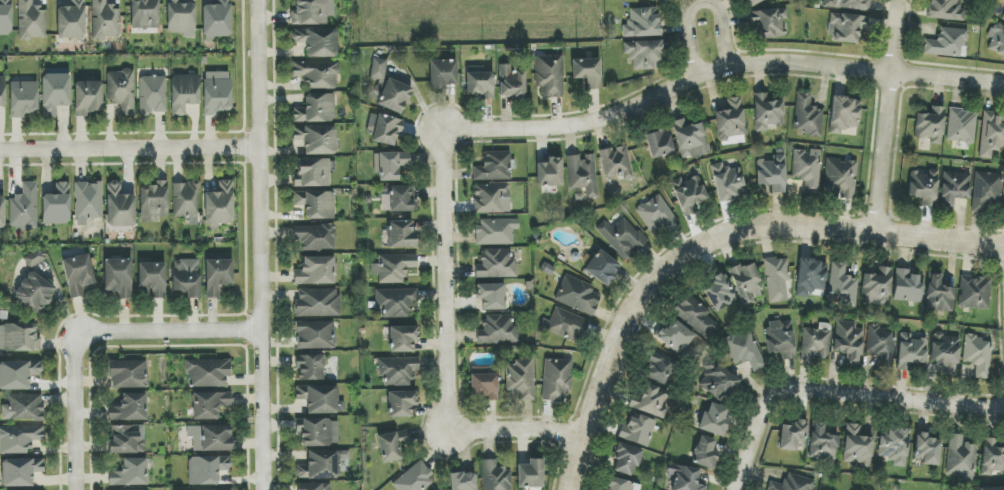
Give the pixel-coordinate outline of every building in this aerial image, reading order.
[(12,35),(11,0),(0,0),(0,35),(12,35)] [(33,8),(33,0),(18,0),(18,40),(47,39),(46,8),(33,8)] [(85,38),(85,0),(72,0),(72,7),(57,7),(58,38),(85,38)] [(107,7),(107,0),(92,0),(93,39),(120,38),(119,6),(107,7)] [(130,29),(159,29),(159,0),(131,0),(130,29)] [(166,33),(183,34),(183,38),(195,38),(195,3),(182,3),(182,0),(167,0),(166,33)] [(231,37),(230,0),(216,0),(216,5),(203,5),(203,42),(215,42),(215,37),(231,37)] [(333,0),(295,0),(295,12),(290,12),(291,25),(327,25),(327,17),(334,17),(333,0)] [(867,12),(868,0),(823,0),(822,7),(867,12)] [(965,7),(957,7),(958,0),(928,0),(927,19),(964,21),(965,7)] [(788,19),(786,6),(748,12),(750,24),(758,23),(760,40),(784,36),(782,20),(788,19)] [(626,9),(627,37),(660,37),(659,15),(650,15),(650,8),(626,9)] [(857,44),(858,30),(867,30),(867,16),(830,14),(828,42),(857,44)] [(1003,57),(1003,26),(993,22),(987,38),(991,40),(987,50),(1003,57)] [(923,40),(923,55),(960,57),(960,47),(966,47),(967,29),(938,28),(938,41),(923,40)] [(305,58),(338,57),(337,29),(294,30),(294,44),(305,43),(305,58)] [(623,43),(624,56),(632,56),(633,70),(662,69),(661,41),(623,43)] [(535,88),(542,88),(542,98),(563,97),(563,56),(535,56),(535,88)] [(387,59),(371,59),(371,80),(386,80),(387,59)] [(571,79),(587,79),(587,91),(601,91),(600,59),(571,60),(571,79)] [(430,61),(430,88),(457,88),(457,60),(430,61)] [(338,89),(337,62),(292,64),(292,77),(303,76),(303,89),(338,89)] [(526,71),(510,71),(510,65),(499,65),(499,98),(525,98),(526,71)] [(465,97),(493,97),(494,73),(484,73),(484,67),(466,67),(465,97)] [(133,70),(107,71),(108,101),(116,100),(117,117),(135,116),(133,70)] [(231,72),(203,73),(204,116),(217,116),(217,111),(231,111),(231,72)] [(71,106),(70,74),(41,74),(42,118),(56,117),(55,106),(71,106)] [(199,75),(170,76),(171,117),(186,116),(186,105),(199,105),(199,75)] [(139,77),(139,115),(167,114),(166,77),(139,77)] [(384,86),(379,84),(375,92),(381,95),(377,105),(401,115),(412,88),(388,77),(384,86)] [(74,82),(75,114),(103,113),(102,81),(74,82)] [(9,83),(10,118),(24,118),(23,114),(38,113),(37,82),(9,83)] [(783,126),(782,101),(767,101),(767,93),(754,94),(755,132),(767,131),(767,126),(783,126)] [(335,122),(334,94),(305,95),(305,109),(293,109),(293,122),(335,122)] [(794,130),(803,130),(803,136),(821,137),(822,108),(810,108),(811,94),(795,94),(794,130)] [(858,129),(860,100),(832,97),(829,134),(841,135),(842,128),(858,129)] [(745,137),(742,98),(727,98),(727,111),(715,112),(717,139),(745,137)] [(915,113),(914,138),(929,139),(929,145),(943,145),(944,107),(931,107),(931,114),(915,113)] [(974,143),(976,110),(948,109),(947,142),(974,143)] [(995,116),(995,112),(982,111),(980,158),(991,159),(992,149),(1003,149),(1003,117),(995,116)] [(395,145),(396,136),(401,137),(404,119),(370,115),(368,132),(373,133),(372,142),(395,145)] [(682,160),(709,153),(701,122),(686,127),(684,119),(671,122),(682,160)] [(304,156),(336,155),(335,126),(292,127),(292,141),(304,141),(304,156)] [(652,159),(675,152),(667,128),(645,135),(652,159)] [(599,151),(604,178),(623,175),(623,180),(632,179),(627,147),(612,149),(599,151)] [(820,150),(810,150),(810,151),(793,151),(792,180),(804,180),(803,194),(819,195),(820,150)] [(474,167),(474,181),(513,180),(512,160),(511,161),(510,152),(483,152),(483,167),(474,167)] [(399,181),(399,165),(410,165),(410,153),(374,153),(374,174),(379,174),(379,181),(399,181)] [(785,193),(784,155),(773,155),(773,160),(756,160),(757,186),(771,185),(771,194),(785,193)] [(569,189),(585,189),(586,199),(597,198),(596,157),(568,158),(569,189)] [(562,187),(563,158),(548,158),(547,163),(536,163),(536,186),(562,187)] [(295,186),(329,188),(330,172),(336,172),(336,160),(296,159),(295,186)] [(824,192),(839,193),(839,199),(855,200),(856,161),(825,159),(824,192)] [(746,195),(739,166),(724,170),(722,163),(710,166),(719,202),(746,195)] [(938,171),(927,169),(927,173),(910,172),(907,196),(922,198),(921,206),(935,208),(938,171)] [(970,174),(942,172),(940,209),(952,210),(953,199),(969,199),(970,174)] [(1002,173),(974,172),(972,212),(1000,213),(1002,173)] [(697,213),(694,204),(706,201),(699,176),(682,181),(682,178),(671,181),(682,217),(697,213)] [(206,230),(217,230),(217,224),(233,224),(233,180),(218,181),(218,192),(205,192),(206,230)] [(37,182),(22,183),(22,195),(10,195),(11,230),(38,229),(37,182)] [(103,219),(102,182),(75,183),(76,226),(87,226),(87,219),(103,219)] [(136,196),(121,195),(122,183),(108,182),(106,226),(135,227),(136,196)] [(174,182),(173,217),(188,218),(188,226),(197,226),(199,183),(174,182)] [(70,183),(55,183),(55,195),(42,195),(42,224),(70,224),(70,183)] [(167,183),(140,184),(141,219),(168,218),(167,183)] [(510,213),(509,185),(474,185),(475,213),(510,213)] [(381,212),(413,211),(413,187),(381,187),(381,212)] [(334,191),(293,192),(293,206),(304,206),(305,220),(334,219),(334,191)] [(652,235),(676,220),(659,194),(635,209),(652,235)] [(624,260),(634,249),(637,252),(647,242),(624,217),(611,229),(604,221),(595,229),(624,260)] [(477,246),(513,245),(513,230),(519,229),(519,219),(476,220),(477,246)] [(414,221),(389,221),(390,248),(415,248),(414,221)] [(335,251),(335,226),(294,225),(294,250),(335,251)] [(475,263),(475,277),(517,276),(517,263),(515,263),(515,258),(510,258),(510,248),(500,249),(500,248),(485,248),(485,254),(480,254),(480,260),(482,260),(482,263),(475,263)] [(24,264),(31,268),(14,297),(42,314),(57,288),(34,274),(45,256),(33,249),(24,264)] [(606,287),(621,266),(599,250),(584,270),(606,287)] [(378,254),(417,253),(418,267),(406,267),(407,276),(404,276),(404,282),(379,283),(379,273),(371,274),(370,263),(379,263),(378,254)] [(71,299),(85,296),(83,287),(96,284),(89,254),(62,260),(71,299)] [(294,285),(334,284),(334,257),(302,257),(302,270),(294,270),(294,285)] [(788,301),(786,282),(790,282),(788,257),(764,260),(768,303),(788,301)] [(132,259),(104,260),(104,293),(118,293),(118,300),(132,300),(132,259)] [(200,299),(200,261),(173,260),(172,291),(182,291),(182,299),(200,299)] [(232,260),(205,260),(206,298),(220,298),(220,285),(233,285),(232,260)] [(797,296),(825,297),(827,261),(798,260),(797,296)] [(729,270),(743,308),(755,303),(753,299),(764,294),(752,261),(729,270)] [(828,299),(840,300),(839,306),(856,307),(859,278),(846,277),(847,263),(832,262),(828,299)] [(138,263),(138,288),(151,288),(151,300),(166,300),(165,263),(138,263)] [(889,305),(891,267),(878,267),(877,275),(862,274),(861,304),(889,305)] [(894,301),(922,302),(923,276),(906,276),(906,269),(895,269),(894,301)] [(700,286),(715,312),(737,300),(722,273),(700,286)] [(954,287),(941,287),(941,274),(928,273),(926,310),(953,312),(954,287)] [(564,277),(554,300),(593,317),(603,294),(564,277)] [(989,309),(990,278),(959,278),(959,308),(989,309)] [(482,307),(505,307),(505,281),(476,282),(476,295),(481,295),(482,307)] [(294,312),(295,312),(295,315),(340,315),(340,294),(336,294),(336,287),(299,288),(299,298),(295,298),(295,306),(294,306),(294,312)] [(375,289),(375,302),(378,302),(378,307),(382,307),(382,313),(383,313),(383,316),(408,316),(408,311),(413,311),(412,305),(411,305),(411,301),(417,301),(417,288),(375,289)] [(720,323),(688,294),(673,311),(705,340),(720,323)] [(589,321),(554,307),(544,329),(580,344),(589,321)] [(477,342),(518,341),(518,329),(517,329),(516,323),(512,323),(511,314),(501,314),(501,313),(486,313),(486,319),(482,319),(482,328),(476,328),(477,342)] [(679,355),(694,334),(671,318),(657,339),(679,355)] [(294,320),(334,319),(334,335),(336,335),(336,345),(334,345),(334,347),(296,347),(296,334),(298,334),(298,331),(294,331),(294,320)] [(768,354),(781,353),(782,360),(795,359),(791,320),(765,323),(768,354)] [(863,329),(856,329),(856,323),(835,321),(833,353),(847,353),(847,365),(861,366),(863,329)] [(40,337),(36,337),(36,324),(0,325),(0,352),(40,351),(40,337)] [(389,324),(389,350),(413,349),(412,338),(418,338),(418,324),(389,324)] [(878,355),(878,369),(893,369),(894,329),(867,328),(867,354),(878,355)] [(751,329),(724,339),(734,366),(748,361),(752,372),(765,368),(751,329)] [(828,359),(830,330),(803,329),(801,361),(814,362),(814,358),(828,359)] [(910,372),(910,364),(926,364),(927,340),(911,339),(911,333),(899,333),(897,371),(910,372)] [(930,363),(941,364),(941,375),(958,376),(959,337),(932,336),(930,363)] [(992,340),(965,336),(962,363),(976,365),(974,378),(988,379),(992,340)] [(667,386),(677,360),(653,351),(643,378),(667,386)] [(324,380),(323,355),(296,356),(297,381),(324,380)] [(377,357),(419,356),(419,370),(412,370),(412,373),(414,373),(414,379),(409,379),(410,384),(394,385),(394,384),(384,385),(384,382),(383,375),(379,375),(379,370),(377,370),(377,357)] [(505,364),(515,364),(515,359),(521,359),(521,357),(534,357),(535,399),(520,400),(520,393),(511,393),(511,389),(506,389),(505,364)] [(188,387),(229,388),(229,361),(185,360),(184,371),(189,372),(188,387)] [(564,402),(564,392),(571,392),(572,360),(544,360),(543,401),(564,402)] [(0,362),(0,390),(30,390),(29,376),(41,375),(40,361),(0,362)] [(148,361),(108,361),(108,379),(112,379),(111,388),(147,389),(148,361)] [(739,380),(717,364),(714,369),(710,366),(696,384),(722,403),(739,380)] [(470,371),(497,371),(497,399),(484,399),(484,394),(470,394),(470,371)] [(667,391),(644,383),(639,397),(633,395),(629,407),(663,420),(667,409),(661,406),(667,391)] [(307,414),(338,414),(337,386),(295,387),(296,401),(306,400),(307,414)] [(387,389),(415,389),(416,397),(417,403),(411,403),(411,414),(388,414),(387,389)] [(193,393),(193,420),(219,420),(218,407),(231,407),(231,392),(193,393)] [(146,393),(120,394),(120,407),(108,407),(108,421),(146,421),(146,393)] [(43,420),(43,394),(8,395),(8,405),(1,405),(2,421),(43,420)] [(733,410),(711,403),(707,413),(703,411),(697,429),(723,438),(733,410)] [(656,422),(630,414),(626,426),(621,425),(617,438),(648,447),(656,422)] [(806,450),(807,419),(793,418),(792,426),(780,425),(779,449),(806,450)] [(338,419),(298,420),(298,447),(338,446),(338,419)] [(809,458),(837,460),(838,436),(824,435),(825,424),(811,423),(809,458)] [(872,438),(860,437),(860,425),(845,424),(843,462),(861,463),(861,468),(871,468),(872,438)] [(43,426),(0,427),(0,454),(32,453),(32,441),(44,441),(43,426)] [(137,426),(110,426),(110,453),(145,454),(145,440),(137,440),(137,426)] [(231,426),(193,426),(193,451),(231,451),(231,426)] [(908,430),(879,428),(878,458),(893,458),(893,467),(906,467),(908,430)] [(376,433),(396,429),(396,431),(407,429),(409,439),(398,441),(401,457),(382,461),(376,433)] [(913,463),(939,465),(941,440),(926,439),(927,432),(916,431),(913,463)] [(946,475),(960,476),(960,480),(974,481),(976,444),(962,444),(963,435),(948,434),(946,475)] [(692,465),(715,469),(718,453),(714,452),(716,440),(698,436),(692,465)] [(996,447),(997,439),(983,438),(981,475),(993,476),(993,473),(1003,473),(1003,448),(996,447)] [(630,476),(633,467),(637,468),(643,451),(620,443),(611,470),(630,476)] [(339,450),(307,451),(307,459),(297,459),(297,479),(339,478),(339,450)] [(188,485),(218,486),(219,471),(231,471),(231,457),(189,456),(188,485)] [(146,486),(147,459),(122,458),(121,472),(109,471),(108,485),(146,486)] [(33,487),(33,473),(44,473),(44,459),(1,460),(2,487),(33,487)] [(420,460),(392,485),(396,489),(422,489),(436,478),(420,460)] [(482,460),(483,489),(511,489),(511,468),(496,469),(496,460),(482,460)] [(517,465),(518,489),(543,488),(542,460),(528,460),(528,465),(517,465)] [(669,464),(666,475),(674,477),(671,489),(706,489),(707,486),(696,484),(699,470),(669,464)] [(476,473),(450,474),(451,489),(476,489),(476,473)] [(815,481),(786,473),(783,485),(770,481),(767,489),(813,489),(815,481)] [(640,484),(611,479),(609,489),(604,488),(604,489),(639,489),(640,484)]
